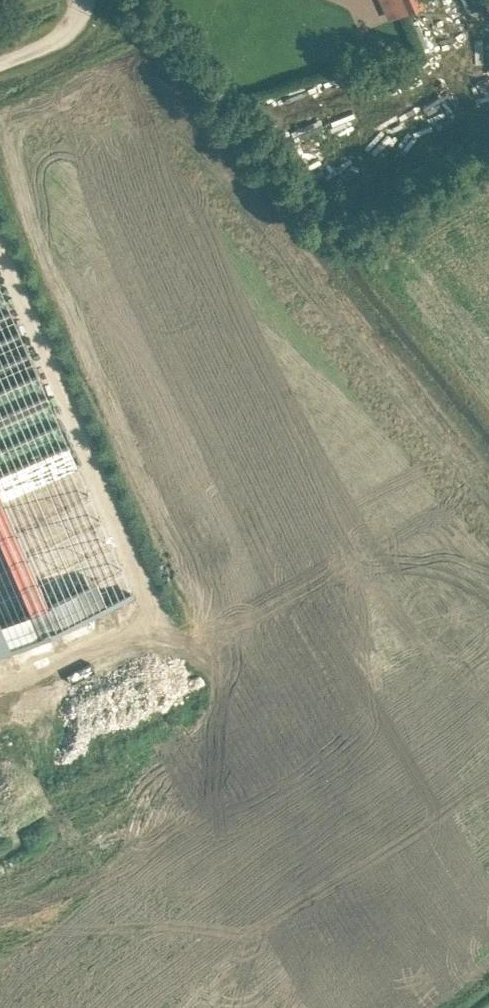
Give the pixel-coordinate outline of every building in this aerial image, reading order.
[(403,11),(427,0),(398,0),(403,11)] [(488,105),(488,68),(465,78),(478,110),(488,105)] [(126,602),(117,602),(121,601),(0,251),(0,646),(126,602)]
